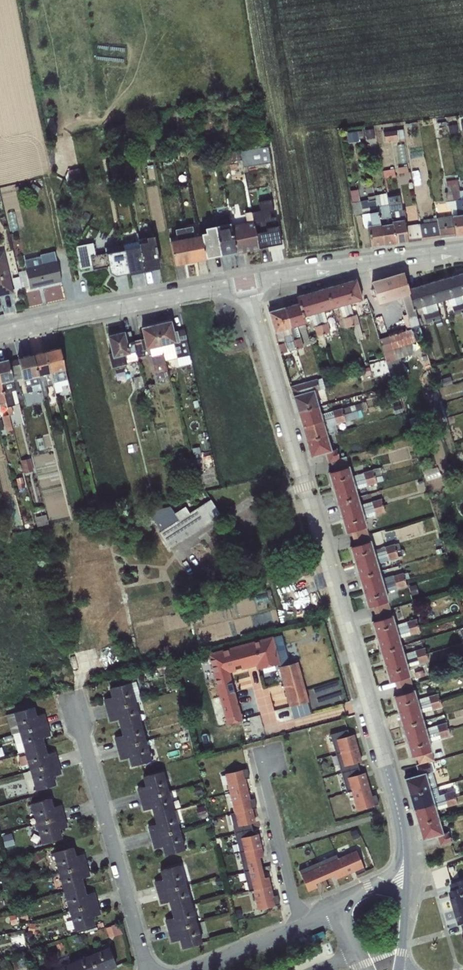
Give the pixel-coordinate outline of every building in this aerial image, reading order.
[(448,137),(446,121),(437,123),(440,139),(448,137)] [(457,124),(449,125),(450,133),(458,132),(457,124)] [(405,138),(403,129),(396,130),(397,139),(405,138)] [(397,139),(396,130),(384,132),(386,141),(397,139)] [(363,141),(362,131),(347,132),(348,142),(363,141)] [(213,132),(184,137),(185,144),(214,138),(213,132)] [(268,146),(241,151),(243,162),(243,167),(255,165),(270,162),(268,146)] [(241,151),(228,153),(229,164),(243,162),(241,151)] [(228,153),(219,155),(220,166),(229,164),(228,153)] [(68,171),(65,176),(68,188),(77,186),(75,178),(81,177),(79,168),(68,171)] [(462,215),(462,206),(462,199),(459,199),(457,180),(446,181),(448,192),(445,192),(446,201),(447,208),(451,208),(453,217),(462,215)] [(32,183),(29,188),(37,194),(41,188),(32,183)] [(350,190),(352,202),(360,201),(358,189),(350,190)] [(380,226),(392,224),(391,222),(388,197),(379,198),(379,194),(375,195),(377,211),(378,211),(380,225),(380,226)] [(368,227),(371,226),(369,213),(377,211),(375,195),(366,197),(367,200),(360,201),(352,202),(355,216),(363,215),(365,227),(368,227)] [(388,197),(391,222),(404,220),(403,217),(405,217),(404,209),(402,210),(400,195),(388,197)] [(250,204),(251,212),(262,211),(261,206),(258,206),(258,202),(250,204)] [(262,211),(251,212),(255,233),(256,233),(278,229),(276,216),(264,218),(263,210),(262,211)] [(371,226),(380,225),(378,211),(377,211),(369,213),(371,226)] [(233,238),(255,233),(251,212),(247,213),(249,224),(230,227),(233,238)] [(453,217),(455,236),(462,235),(462,215),(453,217)] [(438,221),(440,238),(455,236),(453,217),(437,218),(438,221)] [(391,222),(392,224),(395,243),(407,242),(404,226),(404,220),(391,222)] [(420,223),(422,240),(440,238),(438,221),(424,223),(420,223)] [(404,226),(407,242),(422,240),(420,223),(404,226)] [(380,226),(383,245),(395,243),(392,224),(380,226)] [(230,225),(216,228),(220,255),(236,252),(233,238),(230,227),(230,225)] [(371,226),(368,227),(371,246),(383,245),(380,226),(380,225),(371,226)] [(184,228),(186,239),(194,237),(192,226),(184,228)] [(177,240),(186,239),(184,228),(175,230),(177,240)] [(256,233),(258,248),(281,243),(278,229),(256,233)] [(80,232),(73,234),(79,265),(86,264),(80,232)] [(233,238),(236,252),(258,248),(256,233),(255,233),(233,238)] [(147,242),(139,243),(140,247),(144,271),(160,268),(153,236),(146,238),(147,242)] [(194,237),(186,239),(190,261),(205,259),(201,236),(194,237)] [(177,240),(170,242),(174,264),(190,261),(186,239),(177,240)] [(124,250),(140,247),(139,243),(139,242),(124,244),(124,245),(123,245),(124,250)] [(115,275),(128,273),(124,250),(123,245),(106,248),(107,252),(90,256),(93,270),(108,267),(109,273),(115,275)] [(140,247),(124,250),(128,273),(128,274),(144,271),(140,247)] [(13,293),(3,250),(0,251),(0,296),(13,293)] [(41,257),(26,261),(27,268),(43,264),(41,257)] [(27,268),(25,268),(30,288),(61,281),(56,261),(43,264),(27,268)] [(403,273),(372,282),(378,303),(401,296),(409,294),(410,294),(409,289),(403,273)] [(452,277),(457,296),(462,294),(462,273),(452,277)] [(16,287),(23,286),(20,276),(14,277),(16,287)] [(452,277),(437,281),(443,300),(451,297),(457,296),(452,277)] [(356,280),(340,284),(346,304),(356,301),(362,300),(356,280)] [(437,281),(422,285),(428,304),(432,303),(443,300),(437,281)] [(340,284),(326,288),(332,308),(340,306),(346,304),(340,284)] [(410,294),(409,294),(414,309),(422,306),(428,304),(422,285),(409,289),(410,294)] [(326,288),(314,292),(320,312),(332,308),(326,288)] [(296,297),(298,303),(304,317),(320,312),(314,292),(296,297)] [(409,294),(401,296),(408,318),(416,316),(414,309),(409,294)] [(457,296),(451,297),(453,306),(459,304),(457,296)] [(356,301),(346,304),(349,317),(356,315),(356,316),(360,315),(356,301)] [(298,303),(284,307),(290,328),(297,326),(305,323),(304,317),(298,303)] [(349,317),(346,304),(340,306),(343,319),(349,317)] [(430,313),(428,304),(422,306),(424,315),(430,313)] [(462,313),(459,304),(453,306),(452,306),(454,315),(462,313)] [(284,307),(268,312),(274,332),(290,328),(284,307)] [(434,312),(430,313),(433,321),(440,319),(438,311),(434,312)] [(324,324),(320,312),(304,317),(305,323),(312,321),(314,327),(320,325),(324,324)] [(433,321),(430,313),(424,315),(423,315),(426,324),(433,321)] [(356,315),(349,317),(352,326),(358,324),(356,316),(356,315)] [(416,316),(408,318),(411,329),(415,341),(423,339),(419,326),(417,319),(416,316)] [(352,326),(349,317),(343,319),(346,327),(352,326)] [(156,325),(161,345),(174,342),(175,342),(173,332),(171,321),(156,325)] [(237,322),(228,325),(231,334),(240,331),(237,322)] [(324,324),(320,325),(323,334),(329,332),(327,323),(324,324)] [(358,324),(352,326),(356,338),(362,337),(358,324)] [(144,339),(146,349),(149,348),(161,345),(156,325),(141,328),(144,339)] [(323,334),(320,325),(314,327),(316,336),(317,336),(323,334)] [(290,328),(292,333),(294,340),(300,338),(297,326),(290,328)] [(290,328),(274,332),(278,344),(284,343),(282,336),(292,333),(290,328)] [(415,341),(411,329),(379,339),(386,362),(400,358),(414,354),(411,342),(415,341)] [(175,342),(186,339),(184,330),(173,332),(175,342)] [(127,345),(133,343),(133,341),(130,331),(124,332),(127,345)] [(124,332),(108,336),(112,353),(113,357),(128,353),(129,356),(136,354),(133,343),(127,345),(124,332)] [(300,338),(294,340),(297,349),(303,347),(300,338)] [(174,342),(177,357),(190,354),(186,339),(175,342),(174,342)] [(140,340),(133,341),(133,343),(136,354),(137,357),(144,355),(143,349),(140,340)] [(163,353),(165,360),(177,357),(174,342),(161,345),(163,353)] [(284,343),(278,344),(280,353),(287,352),(284,343)] [(163,353),(161,345),(149,348),(157,381),(158,381),(158,385),(162,384),(161,380),(166,379),(164,371),(167,370),(165,360),(163,353)] [(59,347),(44,351),(50,372),(64,369),(65,369),(59,347)] [(44,351),(33,354),(38,376),(50,373),(50,372),(44,351)] [(113,357),(112,353),(108,354),(111,366),(137,360),(137,357),(136,354),(129,356),(128,353),(113,357)] [(18,358),(23,377),(23,379),(37,376),(38,376),(33,354),(18,358)] [(8,361),(13,379),(17,379),(23,377),(18,358),(8,361)] [(400,358),(386,362),(392,381),(406,377),(400,358)] [(0,362),(0,381),(0,382),(1,382),(13,379),(8,361),(8,360),(0,362)] [(64,369),(50,372),(50,373),(52,383),(67,379),(64,369)] [(422,374),(425,387),(432,385),(429,372),(422,374)] [(52,383),(50,373),(38,376),(37,376),(41,388),(43,397),(48,395),(46,387),(53,385),(52,383)] [(141,375),(133,378),(138,398),(143,397),(143,395),(146,394),(141,375)] [(37,376),(23,379),(26,393),(32,391),(32,390),(41,388),(37,376)] [(450,376),(441,379),(443,386),(452,383),(450,376)] [(316,379),(319,389),(325,388),(322,378),(316,379)] [(13,379),(1,382),(6,402),(9,415),(13,414),(11,406),(15,405),(11,391),(15,390),(15,389),(13,379)] [(67,379),(52,383),(53,385),(54,388),(68,384),(67,379)] [(316,379),(290,386),(293,396),(313,390),(313,391),(319,389),(316,379)] [(440,399),(436,384),(432,385),(425,387),(429,402),(440,399)] [(313,390),(293,396),(298,413),(318,407),(313,391),(313,390)] [(318,407),(298,413),(302,427),(322,421),(320,414),(318,407)] [(332,411),(334,417),(343,415),(343,414),(341,408),(332,411)] [(320,414),(322,421),(334,417),(332,411),(320,414)] [(12,429),(9,415),(3,416),(6,431),(12,429)] [(345,421),(343,415),(334,417),(336,424),(345,421)] [(336,424),(334,417),(322,421),(326,435),(334,433),(332,425),(336,424)] [(322,421),(302,427),(306,440),(326,435),(322,421)] [(163,423),(156,425),(158,434),(164,432),(163,423)] [(326,435),(306,440),(311,457),(325,452),(331,451),(331,450),(326,435)] [(38,439),(31,440),(34,451),(41,449),(38,439)] [(200,446),(192,448),(194,455),(201,453),(200,446)] [(331,451),(325,452),(328,462),(331,462),(346,458),(344,450),(338,452),(337,448),(331,450),(331,451)] [(30,458),(21,461),(24,474),(34,471),(30,458)] [(348,467),(346,458),(331,462),(333,471),(348,467)] [(351,476),(348,467),(333,471),(328,473),(333,488),(353,482),(351,476)] [(372,470),(374,476),(382,474),(380,468),(372,470)] [(365,479),(374,476),(372,470),(363,472),(365,479)] [(351,476),(353,482),(365,479),(363,472),(351,476)] [(374,476),(365,479),(367,485),(368,485),(376,483),(374,476)] [(365,479),(353,482),(355,489),(367,485),(365,479)] [(423,479),(416,481),(418,487),(424,485),(423,479)] [(353,482),(333,488),(337,503),(357,497),(355,489),(353,482)] [(357,497),(337,503),(341,517),(361,511),(359,505),(357,497)] [(166,527),(159,532),(169,547),(220,514),(210,499),(189,513),(185,506),(174,513),(178,519),(166,527)] [(372,502),(373,508),(383,505),(381,500),(381,499),(372,502)] [(359,505),(361,511),(373,508),(372,502),(359,505)] [(383,505),(373,508),(375,514),(376,514),(384,512),(383,506),(383,505)] [(373,508),(361,511),(364,520),(377,517),(376,514),(375,514),(373,508)] [(82,509),(75,510),(77,519),(84,518),(82,509)] [(361,511),(341,517),(345,533),(351,531),(366,527),(364,520),(361,511)] [(174,513),(163,522),(166,527),(178,519),(174,513)] [(46,514),(35,517),(37,526),(48,523),(46,514)] [(368,535),(366,527),(351,531),(353,539),(368,535)] [(370,541),(368,535),(353,539),(355,546),(370,541)] [(90,548),(99,546),(99,551),(105,550),(104,544),(99,544),(98,538),(87,541),(90,548)] [(373,550),(370,541),(355,546),(350,547),(354,562),(374,556),(373,550)] [(385,547),(386,553),(396,550),(394,544),(385,547)] [(374,556),(375,557),(386,553),(385,547),(373,550),(374,556)] [(386,553),(388,560),(398,557),(396,551),(396,550),(386,553)] [(386,553),(375,557),(376,563),(388,560),(386,553)] [(375,557),(374,556),(354,562),(359,577),(378,570),(376,563),(375,557)] [(381,578),(378,570),(359,577),(363,592),(383,586),(383,585),(381,578)] [(402,573),(393,576),(395,582),(404,579),(402,573)] [(381,578),(383,585),(395,582),(393,576),(381,578)] [(395,582),(397,589),(406,586),(404,579),(395,582)] [(395,582),(383,585),(383,586),(385,592),(397,589),(395,582)] [(415,584),(409,586),(412,595),(418,594),(415,584)] [(385,592),(383,586),(363,592),(367,607),(373,605),(387,601),(385,592)] [(389,609),(387,601),(373,605),(375,613),(389,609)] [(392,616),(389,609),(375,613),(377,621),(392,616)] [(395,629),(392,616),(377,621),(372,622),(376,637),(396,631),(395,629)] [(407,625),(408,628),(418,625),(416,619),(406,622),(407,625)] [(408,628),(409,631),(410,634),(420,632),(418,625),(408,628)] [(396,631),(376,637),(380,651),(400,645),(397,635),(396,631)] [(273,636),(208,653),(226,724),(242,720),(230,672),(256,665),(257,670),(279,664),(280,666),(289,664),(285,650),(277,652),(273,636)] [(404,657),(400,645),(380,651),(384,667),(405,661),(404,660),(404,657)] [(416,657),(426,654),(424,647),(415,650),(415,654),(416,657)] [(416,657),(418,664),(428,660),(426,655),(426,654),(416,657)] [(416,657),(404,660),(405,661),(406,667),(418,664),(416,657)] [(298,661),(289,664),(280,666),(278,667),(289,707),(309,702),(298,661)] [(406,667),(405,661),(384,667),(389,682),(394,680),(409,676),(406,667)] [(169,668),(162,670),(165,678),(171,676),(169,668)] [(422,670),(414,673),(416,678),(424,676),(422,670)] [(411,683),(409,676),(394,680),(397,688),(411,683)] [(130,683),(135,702),(141,700),(136,681),(130,683)] [(106,711),(135,702),(130,683),(109,688),(111,697),(103,699),(106,711)] [(413,691),(411,683),(397,688),(399,695),(413,691)] [(325,698),(336,697),(335,686),(310,689),(312,702),(325,700),(325,698)] [(416,699),(413,691),(399,695),(393,697),(398,712),(418,705),(416,699)] [(430,702),(430,703),(440,700),(438,693),(428,696),(430,702)] [(416,699),(418,705),(430,702),(428,696),(416,699)] [(440,700),(430,703),(432,709),(441,706),(440,700)] [(120,727),(140,721),(135,702),(106,711),(109,721),(118,719),(120,727)] [(430,703),(430,702),(418,705),(420,712),(432,709),(430,703)] [(420,712),(418,705),(398,712),(402,726),(422,721),(420,712)] [(14,712),(19,732),(48,724),(45,713),(36,716),(34,707),(14,712)] [(11,734),(19,732),(14,712),(6,715),(11,734)] [(117,749),(145,740),(140,721),(120,727),(122,735),(114,738),(117,749)] [(424,728),(422,721),(402,726),(406,741),(426,735),(424,728)] [(436,725),(438,732),(448,729),(446,722),(436,725)] [(19,732),(25,751),(45,746),(43,738),(51,735),(48,724),(19,732)] [(424,728),(426,735),(438,732),(436,725),(424,728)] [(347,729),(330,734),(347,792),(351,791),(356,811),(379,804),(376,795),(372,796),(365,772),(360,774),(356,762),(362,761),(354,734),(349,735),(347,729)] [(438,732),(440,738),(450,735),(448,729),(438,732)] [(18,753),(25,751),(19,732),(11,734),(18,753)] [(186,732),(179,734),(182,744),(189,742),(187,732),(186,732)] [(438,732),(426,735),(428,741),(440,738),(438,732)] [(428,741),(426,735),(406,741),(410,756),(416,755),(431,751),(428,741)] [(145,740),(151,760),(157,758),(152,739),(145,740)] [(145,740),(117,749),(120,760),(128,757),(131,766),(151,760),(145,740)] [(25,751),(30,770),(58,762),(55,751),(47,754),(45,746),(25,751)] [(434,760),(431,751),(416,755),(418,765),(432,761),(434,760)] [(434,771),(432,761),(418,765),(416,765),(419,775),(424,774),(429,789),(436,787),(432,772),(434,771)] [(58,762),(30,770),(35,790),(56,785),(53,776),(61,773),(58,762)] [(257,910),(279,905),(277,895),(274,896),(269,876),(264,877),(259,857),(264,856),(258,833),(253,835),(251,823),(256,822),(253,808),(256,807),(254,799),(251,800),(245,778),(249,777),(247,768),(225,774),(234,813),(230,814),(249,891),(252,890),(257,910)] [(140,799),(168,791),(163,772),(142,777),(145,786),(137,788),(140,799)] [(419,775),(404,779),(409,795),(429,789),(424,774),(419,775)] [(200,786),(193,788),(195,795),(202,793),(200,786)] [(14,789),(12,795),(21,797),(23,791),(14,789)] [(429,789),(409,795),(413,809),(433,803),(431,797),(429,789)] [(153,816),(174,810),(168,791),(140,799),(143,810),(151,808),(153,816)] [(443,793),(445,800),(455,797),(453,791),(443,793)] [(433,803),(433,804),(445,800),(443,793),(431,797),(433,803)] [(455,797),(445,800),(447,806),(457,804),(455,797)] [(30,804),(36,823),(65,816),(62,805),(53,807),(51,798),(30,804)] [(445,800),(433,804),(435,810),(447,806),(445,800)] [(433,803),(413,809),(417,824),(437,818),(435,810),(433,804),(433,803)] [(148,826),(151,837),(179,830),(174,810),(153,816),(156,824),(148,826)] [(65,816),(36,823),(41,843),(62,838),(59,829),(67,827),(65,816)] [(437,818),(417,824),(422,840),(437,835),(442,834),(437,818)] [(179,830),(151,837),(154,848),(162,846),(164,855),(185,849),(179,830)] [(442,834),(437,835),(439,845),(451,842),(448,832),(442,834)] [(53,852),(58,872),(87,865),(83,854),(76,856),(73,847),(53,852)] [(335,855),(300,870),(309,891),(317,888),(315,883),(334,875),(336,879),(354,871),(356,875),(365,871),(356,850),(337,858),(335,855)] [(39,852),(32,856),(36,862),(43,858),(39,852)] [(58,872),(63,891),(84,886),(82,878),(90,876),(87,865),(58,872)] [(157,893),(186,886),(180,865),(160,871),(162,879),(154,882),(157,893)] [(450,885),(452,892),(462,888),(462,881),(450,885)] [(63,891),(69,910),(98,903),(95,892),(86,894),(84,886),(63,891)] [(171,910),(191,904),(186,886),(157,893),(160,903),(168,901),(171,910)] [(449,892),(454,908),(462,906),(462,888),(452,892),(449,892)] [(98,903),(69,910),(74,930),(95,925),(93,916),(101,914),(98,903)] [(168,931),(196,923),(191,904),(171,910),(173,917),(165,920),(168,931)] [(454,908),(459,925),(462,925),(462,924),(462,906),(454,908)] [(119,923),(106,927),(107,930),(112,929),(115,936),(113,936),(122,934),(119,923)] [(196,923),(168,931),(171,942),(179,939),(182,948),(202,942),(196,923)] [(112,929),(107,930),(109,938),(113,936),(115,936),(112,929)] [(89,955),(96,969),(108,969),(117,967),(108,947),(89,955)] [(71,962),(74,969),(96,969),(89,955),(71,962)]
